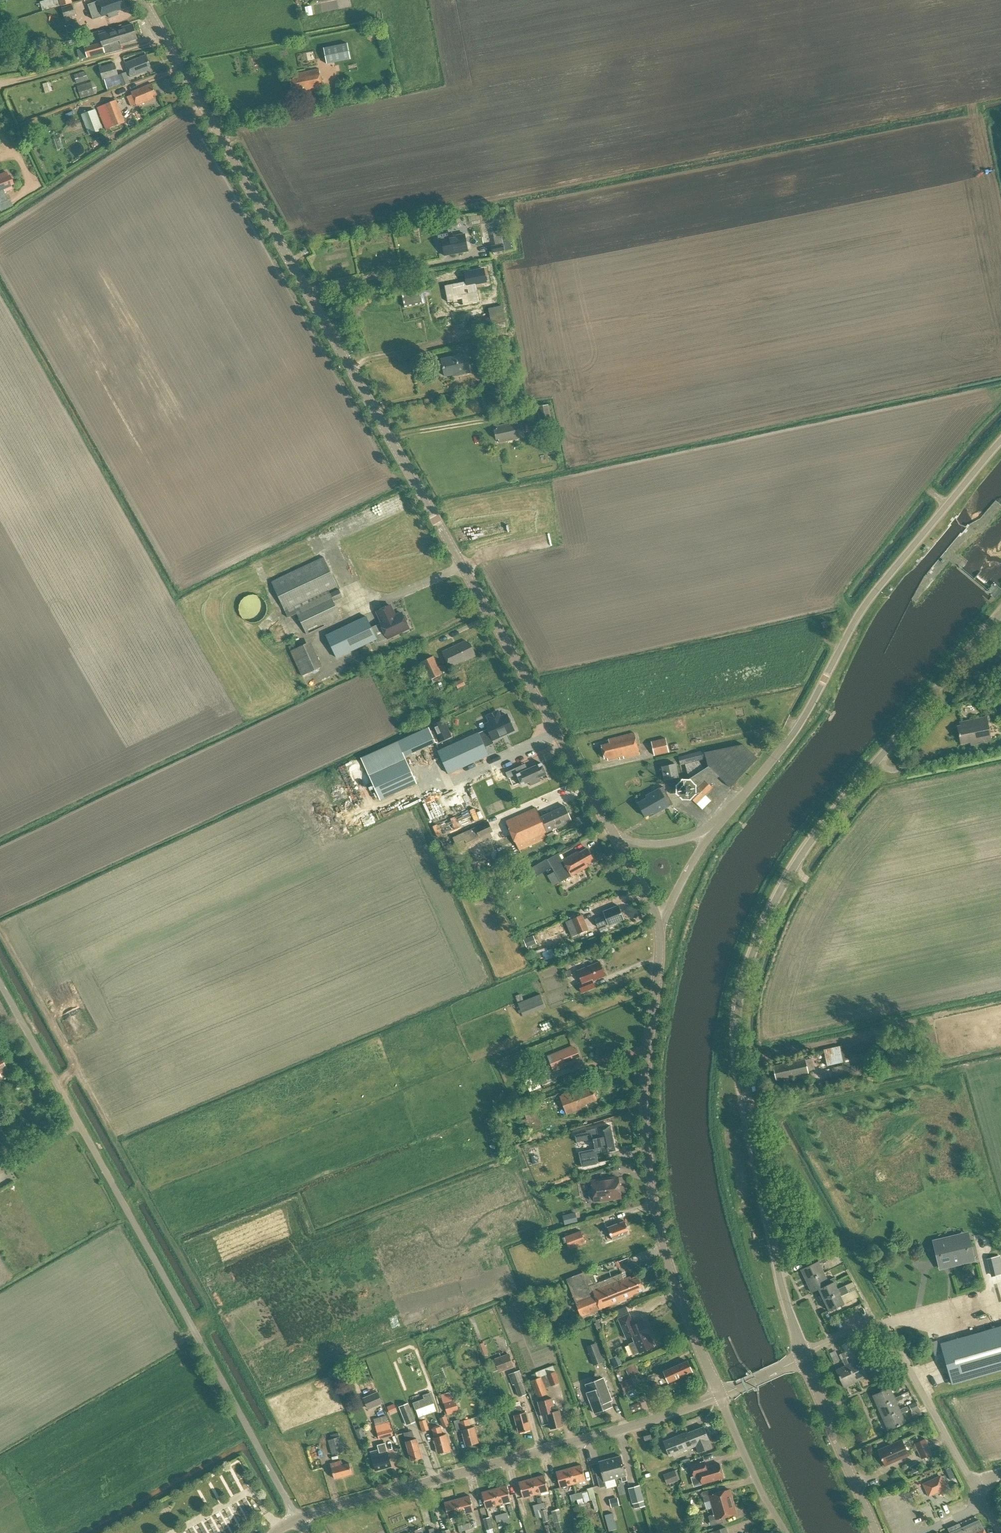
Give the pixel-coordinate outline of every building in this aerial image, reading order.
[(88,6),(94,20),(103,17),(109,15),(110,18),(118,15),(117,12),(124,9),(121,0),(104,0),(88,6)] [(76,16),(73,6),(62,9),(65,20),(76,16)] [(121,45),(137,40),(133,25),(99,35),(102,43),(85,48),(88,58),(105,54),(105,55),(110,53),(108,45),(120,41),(121,45)] [(347,44),(324,49),(327,65),(350,60),(347,44)] [(148,68),(151,67),(146,56),(125,64),(131,78),(149,71),(148,68)] [(103,81),(104,80),(118,76),(115,64),(99,69),(103,81)] [(304,94),(323,90),(319,70),(293,76),(294,81),(291,81),(293,90),(295,90),(297,97),(305,95),(304,94)] [(48,92),(88,81),(86,73),(46,84),(48,92)] [(122,87),(129,84),(126,74),(118,76),(104,80),(107,89),(121,85),(122,87)] [(93,82),(77,87),(81,101),(97,96),(93,82)] [(153,96),(156,95),(152,84),(131,93),(132,96),(127,98),(131,107),(136,105),(137,107),(154,99),(153,96)] [(106,130),(125,123),(116,101),(97,108),(106,130)] [(104,130),(96,110),(82,115),(90,136),(104,130)] [(12,185),(9,176),(7,177),(6,173),(0,176),(0,212),(12,207),(9,200),(7,201),(3,193),(12,189),(10,186),(12,185)] [(449,238),(448,229),(437,231),(438,240),(441,239),(445,257),(468,252),(465,235),(449,238)] [(511,250),(508,230),(493,233),(495,247),(491,247),(493,254),(511,250)] [(463,282),(443,287),(447,300),(453,298),(455,306),(480,300),(476,281),(483,279),(480,267),(461,272),(463,282)] [(428,303),(425,291),(404,295),(407,307),(428,303)] [(488,310),(490,320),(491,326),(504,323),(501,307),(488,310)] [(491,326),(490,320),(486,320),(486,317),(478,319),(479,322),(472,323),(474,330),(491,326)] [(475,365),(485,363),(482,350),(472,352),(475,365)] [(457,376),(470,374),(466,355),(441,360),(445,377),(457,375),(457,376)] [(497,403),(494,391),(486,392),(488,405),(497,403)] [(540,421),(550,420),(548,405),(538,407),(540,421)] [(499,444),(524,438),(521,422),(496,427),(497,431),(494,432),(496,440),(498,439),(499,444)] [(300,613),(309,633),(345,618),(337,600),(345,597),(328,557),(274,579),(290,617),(300,613)] [(253,596),(249,596),(246,597),(243,599),(241,602),(239,605),(239,607),(239,610),(239,612),(240,616),(242,619),(243,620),(246,622),(247,623),(251,624),(252,624),(256,623),(258,623),(259,622),(262,620),(264,617),(266,614),(266,612),(267,609),(266,607),(265,604),(264,601),(262,600),(260,597),(258,597),(255,596),(253,596)] [(396,617),(391,606),(378,612),(383,623),(381,624),(388,639),(409,629),(407,622),(407,620),(405,617),(404,616),(403,614),(396,617)] [(377,641),(366,618),(327,636),(338,659),(377,641)] [(304,675),(325,666),(314,641),(293,650),(304,675)] [(466,661),(476,656),(470,644),(468,645),(466,641),(442,653),(449,668),(466,661)] [(440,676),(442,675),(433,657),(421,663),(430,681),(432,680),(433,683),(442,679),(440,676)] [(493,719),(487,721),(490,728),(486,730),(488,733),(492,732),(495,739),(506,734),(505,732),(516,727),(513,719),(514,718),(513,716),(512,716),(510,713),(505,716),(502,708),(490,714),(493,719)] [(960,726),(957,727),(960,745),(970,743),(971,746),(992,742),(987,717),(959,723),(960,726)] [(448,734),(443,722),(433,726),(438,738),(448,734)] [(429,728),(398,742),(405,757),(435,743),(429,728)] [(477,734),(438,752),(449,774),(488,756),(477,734)] [(620,760),(640,755),(634,734),(608,740),(609,744),(601,746),(604,759),(607,759),(608,761),(619,758),(620,760)] [(665,739),(651,743),(654,757),(668,754),(665,739)] [(368,774),(405,757),(398,742),(361,759),(368,774)] [(689,780),(690,780),(697,788),(689,797),(692,800),(696,805),(697,804),(705,796),(713,788),(710,786),(718,777),(719,777),(720,776),(731,787),(758,760),(744,746),(716,751),(705,753),(705,751),(704,751),(678,758),(680,765),(685,764),(689,780)] [(405,757),(368,774),(380,801),(417,784),(405,757)] [(547,776),(541,764),(524,772),(522,766),(506,773),(508,779),(517,775),(522,786),(529,783),(531,786),(542,781),(540,778),(547,776)] [(665,781),(678,778),(675,765),(662,768),(665,781)] [(696,790),(696,787),(689,780),(682,780),(676,786),(677,793),(677,795),(683,800),(692,800),(689,797),(696,790)] [(669,807),(673,805),(663,787),(660,789),(659,789),(646,796),(647,798),(637,804),(645,818),(655,812),(656,814),(669,807)] [(552,830),(571,821),(565,807),(540,818),(536,809),(506,823),(519,851),(554,835),(552,830)] [(488,822),(474,828),(476,832),(477,834),(478,835),(478,836),(479,838),(490,834),(493,832),(488,822)] [(588,850),(587,849),(579,853),(578,852),(563,861),(558,854),(548,860),(557,877),(560,883),(587,868),(587,866),(594,862),(590,854),(591,853),(589,851),(588,850)] [(608,924),(609,926),(624,920),(623,919),(623,915),(623,914),(621,913),(618,906),(604,912),(604,914),(605,916),(595,920),(598,928),(608,924)] [(587,930),(581,915),(571,920),(577,934),(587,930)] [(593,981),(605,976),(600,962),(577,972),(581,983),(578,984),(581,993),(595,988),(593,981)] [(520,1010),(523,1017),(546,1008),(540,995),(523,1001),(521,995),(515,997),(520,1010)] [(869,1043),(850,1048),(852,1056),(871,1051),(869,1043)] [(577,1058),(579,1057),(576,1049),(574,1050),(572,1047),(548,1057),(554,1072),(578,1062),(577,1058)] [(840,1047),(824,1050),(827,1066),(843,1063),(840,1047)] [(805,1060),(773,1067),(776,1080),(808,1073),(805,1060)] [(553,1082),(549,1071),(538,1075),(542,1086),(553,1082)] [(586,1105),(597,1101),(591,1086),(570,1093),(559,1097),(567,1115),(586,1107),(586,1105)] [(615,1151),(610,1126),(575,1133),(577,1143),(593,1139),(595,1150),(579,1153),(582,1166),(598,1163),(596,1153),(602,1152),(602,1154),(615,1151)] [(566,1158),(556,1162),(560,1174),(571,1170),(566,1158)] [(618,1178),(591,1182),(592,1189),(590,1189),(588,1192),(590,1200),(592,1202),(594,1202),(621,1198),(618,1178)] [(576,1212),(562,1216),(564,1224),(578,1221),(576,1212)] [(612,1241),(630,1234),(625,1222),(607,1228),(612,1241)] [(569,1250),(585,1244),(581,1231),(565,1237),(569,1250)] [(940,1270),(975,1262),(969,1234),(934,1242),(940,1270)] [(822,1254),(825,1258),(801,1270),(806,1282),(824,1273),(819,1264),(822,1263),(823,1264),(826,1262),(838,1257),(833,1248),(822,1254)] [(632,1295),(643,1291),(637,1276),(630,1279),(630,1277),(627,1279),(626,1276),(623,1278),(621,1274),(596,1283),(594,1276),(585,1279),(583,1273),(566,1280),(581,1317),(633,1297),(632,1295)] [(824,1273),(806,1282),(812,1293),(819,1290),(834,1283),(836,1282),(834,1278),(830,1280),(831,1281),(828,1282),(824,1273)] [(848,1284),(853,1280),(849,1274),(844,1278),(848,1284)] [(834,1283),(819,1290),(824,1300),(847,1290),(845,1286),(837,1290),(834,1283)] [(847,1290),(824,1300),(829,1312),(844,1304),(840,1297),(848,1293),(847,1290)] [(634,1325),(629,1314),(618,1319),(626,1340),(632,1337),(634,1343),(629,1345),(633,1355),(654,1347),(649,1335),(651,1334),(645,1321),(643,1322),(643,1321),(634,1325)] [(941,1344),(952,1385),(1000,1371),(1000,1326),(941,1344)] [(596,1343),(587,1347),(594,1366),(603,1362),(596,1343)] [(856,1361),(849,1365),(847,1365),(855,1383),(867,1377),(859,1360),(861,1360),(857,1353),(853,1354),(856,1361)] [(513,1368),(508,1355),(490,1362),(494,1372),(497,1371),(498,1374),(513,1368)] [(845,1366),(836,1371),(844,1388),(855,1383),(847,1365),(849,1365),(846,1358),(842,1360),(845,1366)] [(676,1379),(692,1372),(687,1362),(672,1369),(664,1372),(668,1382),(676,1379)] [(524,1382),(520,1372),(509,1376),(513,1387),(515,1386),(519,1397),(526,1395),(521,1383),(524,1382)] [(541,1377),(546,1389),(560,1383),(556,1372),(541,1377)] [(548,1394),(546,1389),(541,1377),(530,1382),(537,1398),(548,1394)] [(603,1378),(586,1385),(588,1393),(587,1393),(594,1413),(612,1407),(610,1401),(612,1400),(603,1378)] [(621,1382),(624,1391),(633,1388),(630,1379),(621,1382)] [(889,1388),(872,1396),(877,1408),(895,1400),(894,1398),(891,1391),(898,1388),(896,1384),(889,1387),(889,1388)] [(379,1394),(364,1400),(368,1410),(383,1404),(379,1394)] [(895,1400),(877,1408),(882,1419),(900,1411),(899,1410),(896,1402),(903,1399),(901,1395),(894,1398),(895,1400)] [(552,1398),(538,1402),(542,1416),(547,1415),(551,1430),(563,1426),(559,1410),(557,1411),(555,1405),(554,1405),(552,1398)] [(455,1400),(443,1404),(447,1416),(453,1414),(452,1412),(458,1410),(455,1400)] [(919,1409),(916,1403),(909,1406),(912,1412),(919,1409)] [(415,1422),(407,1404),(399,1407),(406,1426),(415,1422)] [(519,1433),(531,1429),(526,1413),(522,1414),(520,1406),(512,1409),(519,1433)] [(900,1411),(882,1419),(888,1431),(905,1423),(901,1414),(908,1411),(906,1407),(899,1410),(900,1411)] [(449,1425),(446,1415),(440,1418),(444,1427),(449,1425)] [(379,1440),(392,1435),(388,1422),(387,1422),(385,1416),(373,1420),(379,1440)] [(457,1432),(462,1431),(466,1447),(478,1443),(474,1427),(470,1428),(468,1419),(460,1422),(460,1420),(454,1421),(457,1432)] [(425,1420),(419,1422),(422,1432),(429,1430),(425,1420)] [(355,1430),(360,1441),(366,1438),(361,1427),(355,1430)] [(434,1438),(438,1454),(451,1451),(446,1435),(443,1436),(440,1427),(432,1429),(434,1438)] [(699,1453),(711,1448),(708,1440),(709,1440),(704,1427),(687,1434),(687,1433),(663,1442),(669,1457),(696,1446),(699,1453)] [(404,1434),(411,1461),(422,1458),(416,1439),(415,1439),(412,1431),(404,1434)] [(344,1451),(339,1433),(331,1436),(332,1439),(328,1440),(332,1455),(344,1451)] [(931,1455),(924,1439),(914,1444),(921,1460),(931,1455)] [(902,1440),(877,1451),(884,1466),(909,1456),(902,1440)] [(371,1454),(373,1461),(375,1471),(391,1467),(385,1443),(377,1446),(379,1452),(371,1454)] [(609,1460),(614,1479),(621,1477),(622,1482),(627,1481),(621,1457),(609,1460)] [(604,1481),(614,1479),(609,1460),(599,1463),(602,1472),(596,1474),(600,1488),(606,1487),(604,1481)] [(341,1461),(330,1464),(334,1479),(352,1474),(349,1463),(342,1465),(341,1461)] [(723,1478),(719,1463),(706,1467),(704,1461),(691,1464),(693,1476),(699,1474),(701,1484),(723,1478)] [(581,1465),(569,1469),(573,1484),(586,1481),(581,1465)] [(569,1469),(556,1472),(560,1488),(573,1484),(569,1469)] [(678,1481),(675,1471),(663,1475),(667,1485),(678,1481)] [(925,1482),(930,1495),(949,1488),(944,1474),(925,1482)] [(544,1476),(531,1479),(536,1495),(549,1491),(544,1476)] [(531,1479),(519,1483),(523,1498),(536,1495),(531,1479)] [(507,1486),(494,1489),(498,1505),(511,1501),(507,1486)] [(644,1501),(640,1486),(628,1489),(632,1504),(644,1501)] [(572,1493),(573,1500),(579,1499),(579,1503),(598,1499),(595,1488),(572,1493)] [(494,1489),(481,1493),(486,1508),(498,1505),(494,1489)] [(713,1489),(701,1493),(704,1503),(710,1501),(712,1508),(733,1502),(730,1490),(715,1494),(713,1489)] [(470,1496),(457,1500),(461,1515),(474,1512),(470,1496)] [(619,1506),(617,1498),(609,1500),(612,1508),(619,1506)] [(457,1500),(444,1503),(448,1519),(461,1515),(457,1500)] [(714,1515),(708,1516),(711,1526),(723,1523),(721,1518),(736,1514),(733,1502),(712,1508),(714,1515)] [(546,1509),(544,1503),(533,1507),(537,1519),(542,1517),(540,1511),(546,1509)] [(563,1521),(561,1512),(553,1515),(555,1523),(563,1521)] [(510,1526),(508,1518),(507,1513),(501,1515),(503,1519),(505,1527),(510,1526)] [(505,1527),(503,1519),(501,1515),(496,1516),(500,1529),(505,1527)] [(979,1521),(961,1529),(959,1524),(954,1526),(956,1531),(951,1532),(985,1532),(984,1530),(983,1530),(979,1521)] [(470,1523),(458,1526),(460,1532),(472,1530),(470,1523)]
